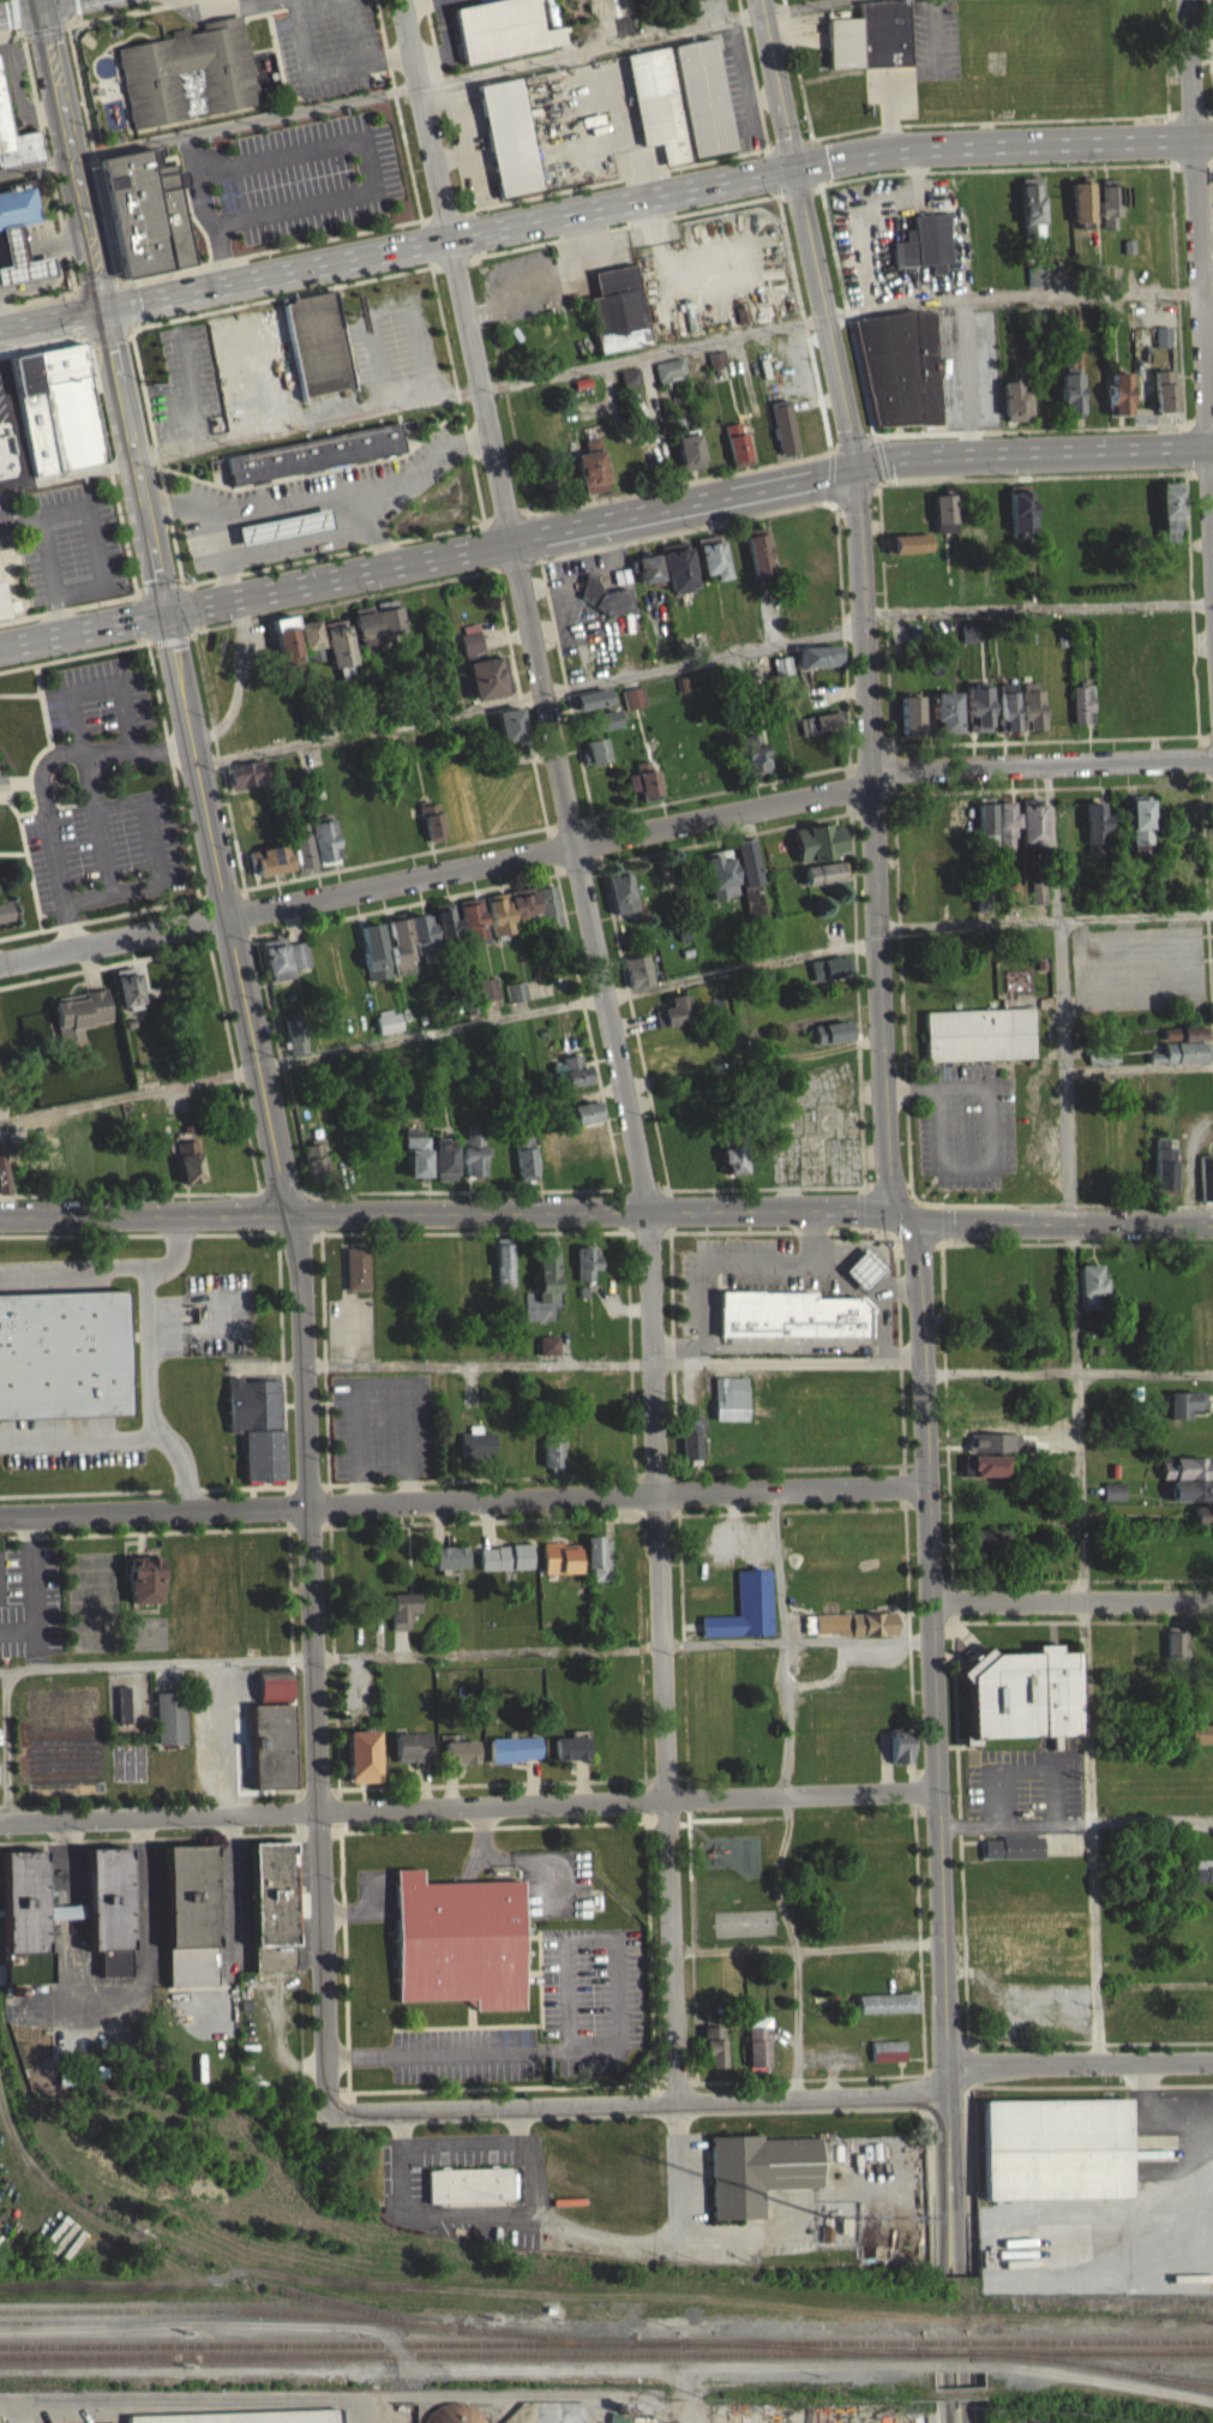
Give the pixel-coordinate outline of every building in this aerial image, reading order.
[(479,4),(454,8),(466,64),(565,43),(562,25),(542,29),(536,0),(478,0),(479,4)] [(691,9),(724,3),(724,0),(690,0),(691,9)] [(827,19),(829,68),(911,65),(908,0),(860,1),(860,18),(827,19)] [(118,48),(119,55),(116,55),(119,67),(121,67),(125,83),(122,84),(125,95),(127,95),(130,108),(127,109),(130,120),(132,120),(133,130),(188,118),(188,115),(203,112),(204,114),(259,102),(257,94),(259,94),(257,82),(254,82),(253,74),(256,73),(253,62),(251,62),(248,53),(251,53),(248,38),(246,38),(241,14),(202,23),(203,31),(188,34),(187,28),(170,31),(172,37),(163,38),(118,48)] [(672,46),(693,156),(734,148),(713,37),(672,46)] [(624,54),(666,46),(690,158),(665,163),(660,140),(643,144),(624,54)] [(44,158),(38,130),(13,136),(0,73),(0,168),(44,158)] [(517,77),(476,86),(499,197),(540,189),(517,77)] [(154,148),(98,158),(122,279),(196,264),(175,163),(157,167),(154,148)] [(19,223),(0,227),(0,190),(6,189),(5,183),(31,178),(40,219),(19,223)] [(1043,204),(1041,204),(1041,186),(1020,187),(1022,236),(1044,236),(1043,204)] [(1103,239),(1118,239),(1117,189),(1101,189),(1102,210),(1097,210),(1097,226),(1103,226),(1103,239)] [(1091,191),(1070,192),(1072,231),(1093,230),(1091,191)] [(948,222),(913,224),(913,238),(905,238),(905,250),(892,250),(893,275),(931,274),(932,283),(944,282),(944,272),(950,272),(948,222)] [(54,274),(0,285),(0,266),(8,264),(0,227),(19,223),(28,259),(50,255),(54,274)] [(593,281),(597,305),(589,307),(599,362),(650,353),(636,273),(593,281)] [(282,305),(292,303),(290,299),(334,291),(353,385),(301,396),(282,305)] [(931,318),(856,327),(870,439),(945,430),(931,318)] [(215,325),(218,347),(214,348),(217,367),(222,366),(224,378),(241,375),(235,343),(233,343),(229,323),(215,325)] [(240,327),(242,336),(239,337),(244,363),(251,400),(274,395),(266,355),(265,355),(259,323),(240,327)] [(1169,335),(1154,336),(1155,356),(1169,356),(1169,335)] [(35,352),(83,342),(107,461),(59,472),(35,352)] [(11,357),(35,352),(59,472),(35,475),(11,357)] [(725,375),(723,360),(708,362),(710,377),(725,375)] [(686,387),(683,367),(654,371),(657,391),(686,387)] [(1083,428),(1104,427),(1103,374),(1081,374),(1083,428)] [(623,397),(640,392),(637,376),(619,381),(623,397)] [(1154,421),(1174,420),(1173,379),(1153,379),(1154,421)] [(1128,381),(1108,381),(1109,424),(1128,424),(1128,381)] [(1079,382),(1059,382),(1060,424),(1080,424),(1079,382)] [(18,479),(0,384),(0,483),(18,479)] [(1001,390),(1002,431),(1028,430),(1026,389),(1001,390)] [(771,410),(777,465),(795,463),(789,408),(771,410)] [(226,457),(397,423),(403,450),(232,485),(226,457)] [(723,434),(732,476),(750,473),(741,430),(723,434)] [(681,480),(704,475),(696,438),(684,440),(685,444),(674,446),(681,480)] [(576,462),(580,502),(606,499),(600,446),(583,448),(585,461),(576,462)] [(1178,491),(1158,492),(1160,550),(1174,550),(1173,539),(1179,539),(1178,491)] [(1032,540),(1030,500),(1008,500),(1009,541),(1032,540)] [(934,542),(954,541),(953,503),(932,504),(934,542)] [(235,528),(329,510),(332,530),(239,548),(235,528)] [(743,539),(753,584),(772,579),(763,535),(743,539)] [(928,543),(890,544),(891,562),(929,561),(928,543)] [(700,584),(712,582),(713,589),(726,588),(721,544),(696,547),(700,584)] [(668,601),(695,594),(685,550),(658,556),(668,601)] [(636,594),(661,590),(657,563),(632,567),(636,594)] [(586,617),(598,614),(601,626),(632,620),(628,596),(600,602),(596,585),(580,588),(586,617)] [(374,612),(380,645),(402,641),(396,607),(374,612)] [(380,658),(372,614),(349,618),(355,649),(360,648),(363,662),(380,658)] [(272,628),(278,678),(299,676),(293,625),(272,628)] [(328,677),(353,673),(345,629),(321,634),(328,677)] [(481,661),(477,632),(458,635),(463,664),(481,661)] [(961,651),(979,650),(978,632),(960,633),(961,651)] [(838,675),(837,654),(798,655),(799,676),(838,675)] [(510,701),(502,664),(464,672),(473,710),(510,701)] [(771,668),(775,685),(792,682),(789,664),(771,668)] [(1020,692),(1021,739),(1042,739),(1041,691),(1020,692)] [(1079,695),(1070,696),(1072,733),(1092,732),(1090,693),(1079,693),(1079,695)] [(625,719),(646,714),(641,695),(621,700),(625,719)] [(965,696),(967,740),(990,740),(988,695),(965,696)] [(609,715),(607,698),(568,703),(570,720),(609,715)] [(957,742),(957,701),(931,701),(931,742),(957,742)] [(999,740),(1016,740),(1015,701),(998,702),(999,740)] [(899,705),(900,745),(920,745),(919,704),(899,705)] [(499,751),(525,748),(521,717),(496,719),(499,751)] [(618,737),(616,720),(576,725),(578,742),(618,737)] [(800,744),(839,737),(836,720),(797,727),(800,744)] [(746,786),(768,781),(762,752),(757,753),(755,742),(738,746),(746,786)] [(582,750),(585,774),(608,770),(604,747),(582,750)] [(630,801),(640,799),(642,810),(659,807),(652,769),(634,772),(636,782),(627,784),(630,801)] [(230,797),(265,792),(262,770),(227,774),(230,797)] [(418,800),(428,798),(430,802),(437,801),(444,836),(427,839),(422,813),(420,813),(418,800)] [(1020,854),(1044,853),(1042,808),(1019,808),(1020,854)] [(1086,864),(1103,864),(1103,839),(1107,839),(1107,823),(1102,823),(1102,808),(1084,808),(1086,864)] [(1128,809),(1130,863),(1151,862),(1149,808),(1128,809)] [(1012,863),(1011,846),(1017,846),(1016,821),(1012,821),(1011,810),(996,811),(998,863),(1012,863)] [(994,812),(977,812),(978,855),(995,855),(994,812)] [(337,867),(332,829),(310,831),(315,870),(337,867)] [(310,880),(307,830),(291,831),(294,881),(310,880)] [(796,870),(842,866),(839,836),(828,837),(827,834),(793,837),(796,870)] [(734,850),(738,895),(756,893),(752,848),(734,850)] [(290,878),(285,853),(248,860),(253,886),(290,878)] [(737,902),(727,857),(702,863),(712,908),(737,902)] [(844,871),(803,875),(804,894),(846,890),(844,871)] [(613,923),(635,919),(627,882),(606,886),(613,923)] [(1045,888),(1030,889),(1031,913),(1046,912),(1045,888)] [(745,923),(761,922),(759,894),(743,895),(745,923)] [(538,924),(532,895),(507,901),(513,929),(538,924)] [(541,936),(560,933),(555,895),(536,897),(541,936)] [(492,945),(514,941),(506,901),(484,906),(492,945)] [(988,919),(987,901),(975,901),(976,919),(988,919)] [(466,953),(488,948),(479,906),(457,911),(466,953)] [(12,930),(10,911),(0,912),(0,931),(12,930)] [(459,944),(452,911),(432,915),(439,948),(459,944)] [(387,929),(395,984),(417,981),(415,973),(437,970),(431,932),(424,933),(423,924),(387,929)] [(358,936),(369,990),(390,986),(379,932),(358,936)] [(268,990),(291,986),(283,946),(260,950),(268,990)] [(309,975),(304,950),(286,954),(292,979),(309,975)] [(624,967),(628,996),(651,994),(648,964),(624,967)] [(812,988),(847,986),(846,966),(810,968),(812,988)] [(112,981),(119,1019),(142,1015),(134,976),(112,981)] [(480,988),(482,1009),(498,1008),(496,987),(480,988)] [(507,1012),(526,1008),(523,990),(503,994),(507,1012)] [(110,1030),(105,999),(52,1007),(59,1052),(81,1049),(79,1035),(110,1030)] [(668,1006),(670,1016),(654,1019),(657,1036),(692,1030),(688,1003),(668,1006)] [(1032,1067),(1030,1017),(923,1020),(925,1070),(1032,1067)] [(378,1043),(401,1039),(397,1018),(374,1023),(378,1043)] [(281,1024),(288,1064),(306,1061),(299,1020),(281,1024)] [(815,1053),(850,1048),(847,1029),(812,1035),(815,1053)] [(1208,1048),(1208,1036),(1163,1037),(1163,1050),(1208,1048)] [(1148,1062),(1148,1073),(1209,1071),(1208,1051),(1163,1052),(1163,1062),(1148,1062)] [(553,1072),(556,1097),(591,1093),(588,1074),(582,1075),(581,1063),(560,1065),(561,1071),(553,1072)] [(599,1129),(595,1110),(563,1117),(567,1136),(599,1129)] [(566,1157),(607,1148),(603,1129),(562,1139),(566,1157)] [(482,1185),(483,1166),(484,1134),(465,1134),(465,1156),(461,1156),(461,1185),(482,1185)] [(404,1187),(426,1186),(425,1138),(403,1138),(404,1187)] [(529,1139),(512,1141),(518,1191),(536,1188),(529,1139)] [(720,1158),(720,1172),(726,1172),(726,1183),(743,1183),(742,1145),(727,1145),(727,1157),(720,1158)] [(175,1149),(180,1194),(201,1191),(196,1146),(175,1149)] [(433,1190),(455,1190),(454,1153),(444,1154),(444,1147),(432,1147),(433,1190)] [(1174,1147),(1153,1147),(1153,1198),(1174,1198),(1174,1147)] [(300,1153),(309,1192),(330,1187),(320,1148),(300,1153)] [(1212,1210),(1212,1163),(1200,1163),(1201,1210),(1212,1210)] [(510,1253),(494,1253),(495,1297),(511,1296),(510,1253)] [(344,1300),(368,1299),(367,1256),(343,1257),(344,1300)] [(524,1300),(524,1330),(555,1330),(555,1316),(560,1316),(560,1295),(555,1295),(555,1256),(535,1256),(536,1300),(524,1300)] [(591,1290),(591,1279),(597,1279),(597,1256),(575,1256),(576,1291),(591,1290)] [(884,1277),(865,1257),(842,1279),(862,1299),(884,1277)] [(1101,1274),(1078,1274),(1078,1318),(1099,1318),(1099,1306),(1102,1306),(1101,1274)] [(127,1423),(124,1300),(0,1304),(0,1427),(127,1423)] [(867,1346),(868,1307),(814,1306),(814,1300),(717,1300),(717,1345),(867,1346)] [(558,1364),(557,1344),(537,1345),(538,1364),(558,1364)] [(745,1386),(713,1386),(714,1408),(746,1407),(745,1386)] [(243,1490),(282,1489),(280,1388),(226,1389),(227,1442),(242,1441),(243,1490)] [(1169,1401),(1169,1428),(1190,1428),(1190,1419),(1206,1419),(1205,1400),(1169,1401)] [(745,1429),(745,1408),(712,1409),(712,1430),(745,1429)] [(705,1427),(681,1428),(682,1472),(700,1472),(700,1441),(705,1441),(705,1427)] [(458,1443),(459,1466),(494,1465),(494,1442),(480,1442),(480,1434),(468,1435),(468,1442),(458,1443)] [(562,1440),(543,1440),(543,1479),(563,1479),(562,1440)] [(1008,1465),(962,1464),(961,1485),(1008,1487),(1008,1465)] [(1160,1468),(1161,1488),(1212,1487),(1212,1467),(1160,1468)] [(1212,1510),(1212,1490),(1171,1490),(1171,1509),(1212,1510)] [(1124,1492),(1103,1492),(1103,1509),(1124,1509),(1124,1492)] [(1212,1534),(1212,1515),(1194,1515),(1194,1534),(1212,1534)] [(1008,1540),(971,1539),(970,1560),(1008,1560),(1008,1540)] [(585,1577),(591,1577),(591,1590),(610,1590),(609,1546),(585,1546),(585,1577)] [(578,1552),(541,1553),(542,1583),(579,1582),(578,1552)] [(449,1578),(465,1577),(464,1555),(431,1556),(432,1582),(449,1581),(449,1578)] [(479,1555),(479,1579),(529,1579),(529,1555),(479,1555)] [(127,1612),(161,1612),(159,1566),(125,1567),(127,1612)] [(771,1644),(769,1579),(735,1579),(737,1624),(700,1625),(701,1646),(771,1644)] [(418,1621),(417,1603),(390,1604),(391,1640),(409,1639),(409,1621),(418,1621)] [(893,1644),(893,1621),(836,1622),(836,1613),(824,1613),(824,1623),(813,1623),(814,1645),(893,1644)] [(1182,1657),(1182,1637),(1167,1636),(1166,1668),(1175,1669),(1175,1677),(1187,1677),(1187,1657),(1182,1657)] [(1076,1661),(1056,1661),(1056,1654),(1033,1654),(1033,1663),(965,1665),(967,1746),(1078,1744),(1076,1661)] [(290,1708),(289,1679),(256,1680),(257,1709),(290,1708)] [(128,1732),(127,1695),(116,1695),(117,1733),(128,1732)] [(182,1701),(154,1702),(155,1754),(184,1753),(182,1701)] [(293,1796),(290,1713),(249,1714),(249,1730),(231,1731),(232,1754),(251,1754),(252,1798),(293,1796)] [(1185,1753),(1212,1753),(1212,1734),(1185,1734),(1185,1753)] [(376,1739),(345,1740),(346,1792),(377,1791),(376,1739)] [(889,1741),(890,1773),(910,1772),(909,1740),(889,1741)] [(394,1773),(430,1772),(429,1742),(393,1743),(394,1773)] [(488,1747),(489,1771),(539,1769),(538,1746),(488,1747)] [(552,1747),(553,1769),(585,1768),(585,1746),(552,1747)] [(476,1772),(475,1750),(442,1750),(443,1772),(476,1772)] [(1041,1868),(1041,1845),(998,1844),(998,1849),(980,1849),(980,1867),(1041,1868)] [(250,1852),(253,1981),(297,1980),(294,1864),(291,1864),(290,1851),(250,1852)] [(164,1856),(167,1996),(217,1995),(215,1938),(219,1938),(217,1863),(213,1864),(212,1854),(164,1856)] [(86,1858),(88,1914),(46,1915),(46,1928),(88,1927),(89,1960),(98,1960),(99,1987),(133,1985),(129,1867),(126,1867),(126,1857),(86,1858)] [(5,1993),(52,1992),(50,1960),(45,1961),(42,1859),(0,1861),(5,1993)] [(1211,1873),(1211,1869),(1190,1869),(1191,1892),(1212,1891),(1212,1873),(1211,1873)] [(393,1878),(397,2010),(474,2008),(474,2020),(524,2019),(520,1890),(420,1892),(420,1878),(393,1878)] [(916,2002),(856,2003),(856,2022),(916,2021),(916,2002)] [(768,2026),(746,2026),(747,2076),(769,2076),(768,2026)] [(721,2036),(702,2036),(703,2078),(722,2077),(721,2036)] [(870,2071),(903,2071),(902,2049),(870,2050),(870,2071)] [(980,2110),(982,2209),(1129,2207),(1127,2108),(980,2110)] [(711,2229),(761,2228),(760,2198),(818,2197),(817,2147),(758,2148),(758,2144),(709,2145),(711,2229)] [(510,2210),(509,2177),(428,2179),(428,2212),(510,2210)] [(483,2414),(422,2415),(423,2422),(483,2422),(483,2414)]
